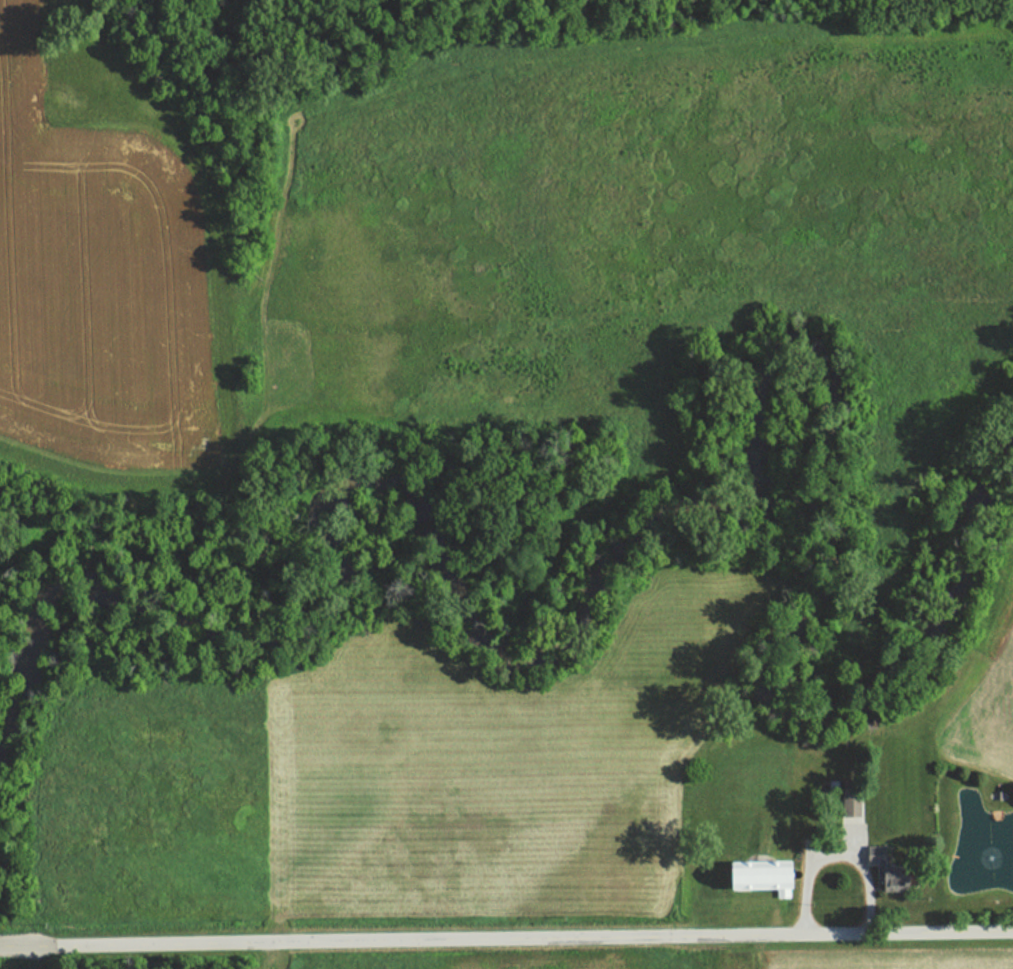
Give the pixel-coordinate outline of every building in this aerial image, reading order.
[(847,799),(847,817),(860,817),(861,794),(855,794),(855,800),(847,799)] [(893,887),(911,887),(911,868),(887,869),(886,846),(867,847),(868,866),(876,865),(877,879),(893,878),(893,887)] [(775,891),(775,899),(789,899),(788,889),(798,889),(798,862),(733,864),(733,879),(736,879),(736,892),(775,891)]
